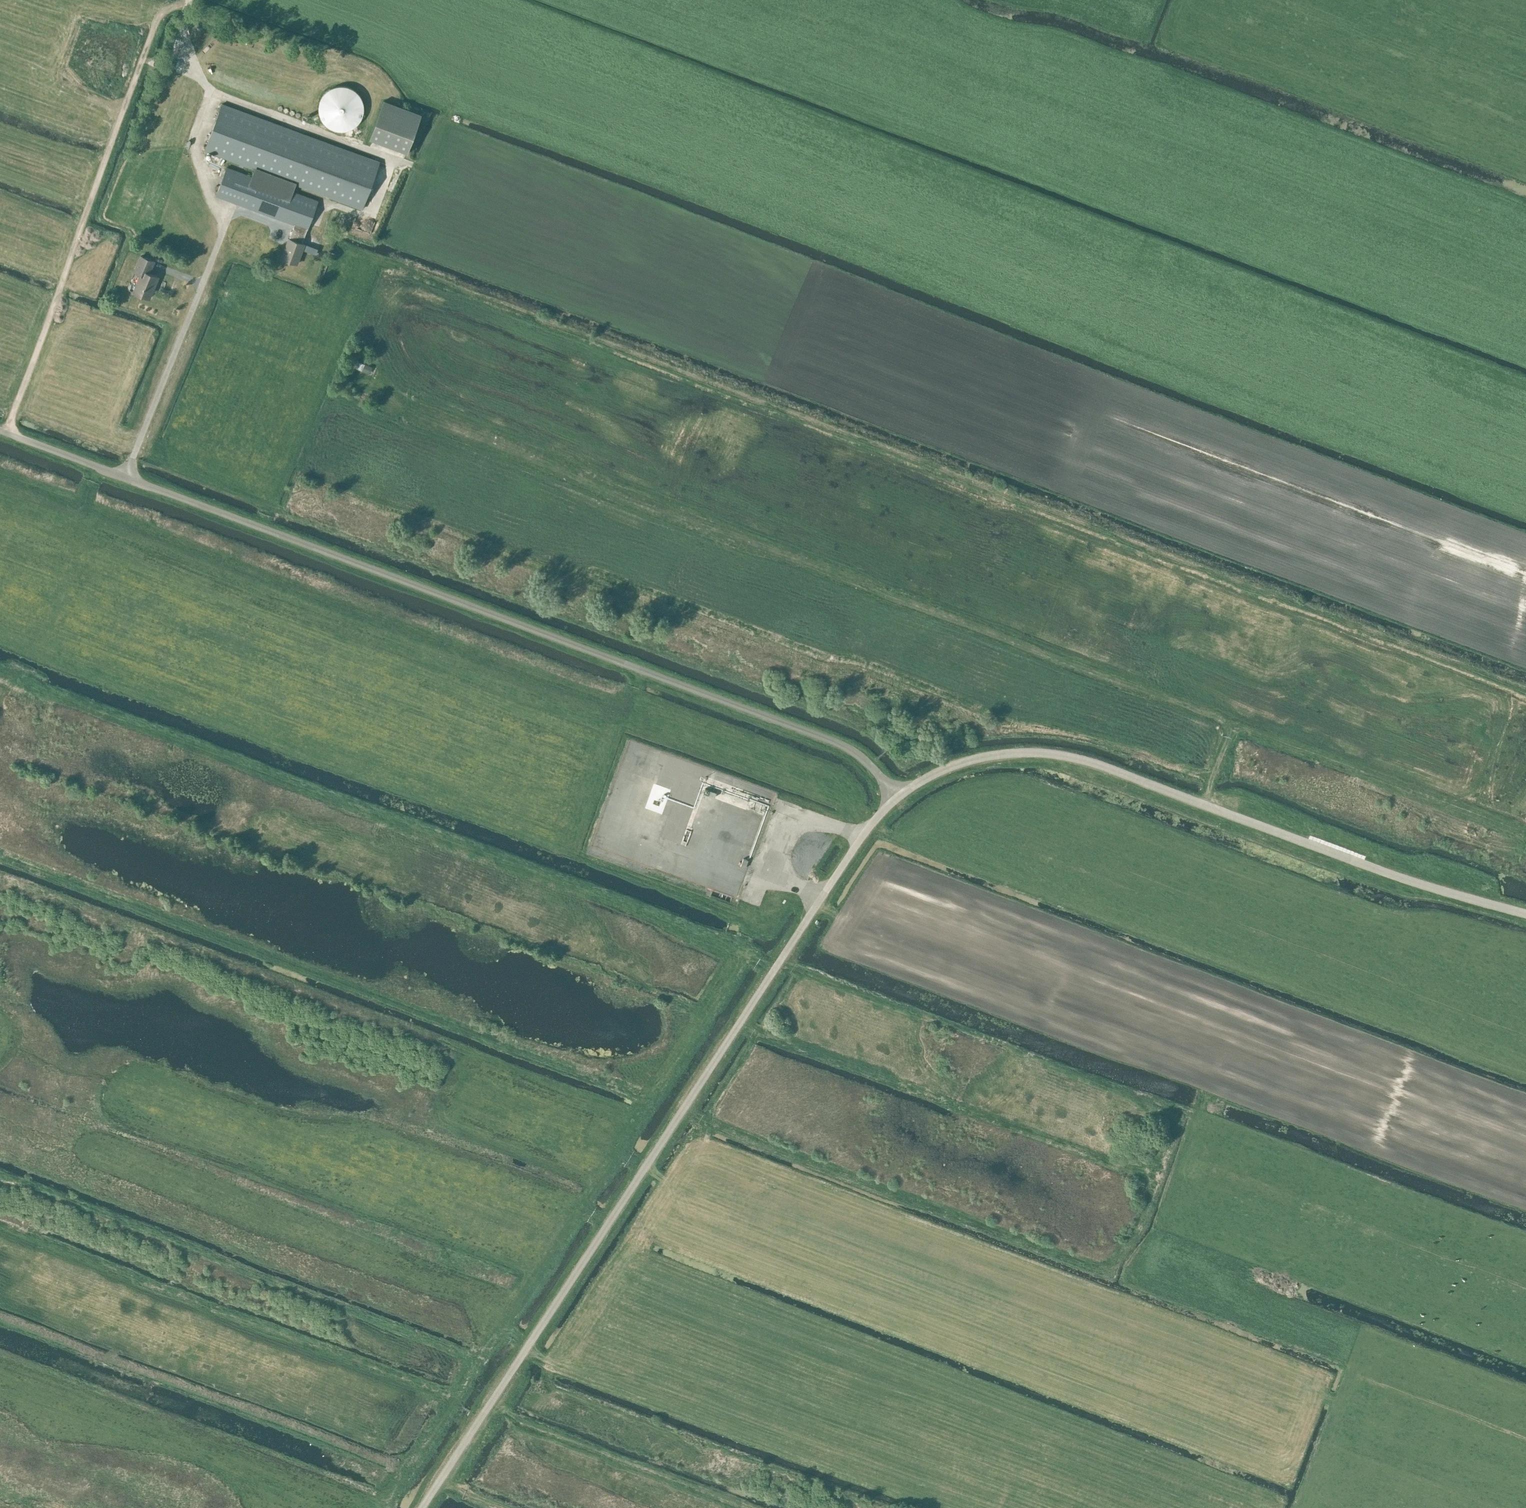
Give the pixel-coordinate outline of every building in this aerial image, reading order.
[(266,49),(259,55),(264,60),(271,54),(266,49)] [(320,88),(323,93),(333,86),(329,81),(320,88)] [(301,83),(292,85),(294,97),(303,95),(301,83)] [(363,114),(364,108),(363,102),(361,96),(357,92),(352,88),(347,86),(341,85),(335,86),(330,88),(325,92),(322,96),(319,102),(319,108),(319,114),(322,119),(325,124),(330,127),(335,129),(341,130),(347,130),(352,127),(357,124),(361,119),(363,114)] [(370,139),(407,153),(422,114),(384,100),(370,139)] [(378,161),(221,104),(204,151),(254,169),(251,176),(226,167),(216,195),(296,224),(290,239),(283,257),(298,263),(305,244),(302,243),(317,200),(285,189),(288,181),(360,208),(378,161)] [(177,115),(184,122),(192,112),(185,106),(177,115)] [(170,138),(173,144),(186,136),(179,125),(171,129),(174,136),(170,138)] [(309,228),(307,236),(315,239),(317,231),(309,228)] [(135,291),(151,297),(158,276),(149,274),(154,260),(140,255),(135,271),(141,273),(135,291)] [(372,367),(357,360),(354,367),(369,374),(372,367)] [(618,767),(616,777),(624,778),(625,768),(618,767)] [(688,811),(682,809),(685,804),(673,799),(666,814),(683,822),(688,811)] [(766,805),(748,799),(745,809),(762,815),(766,805)]
